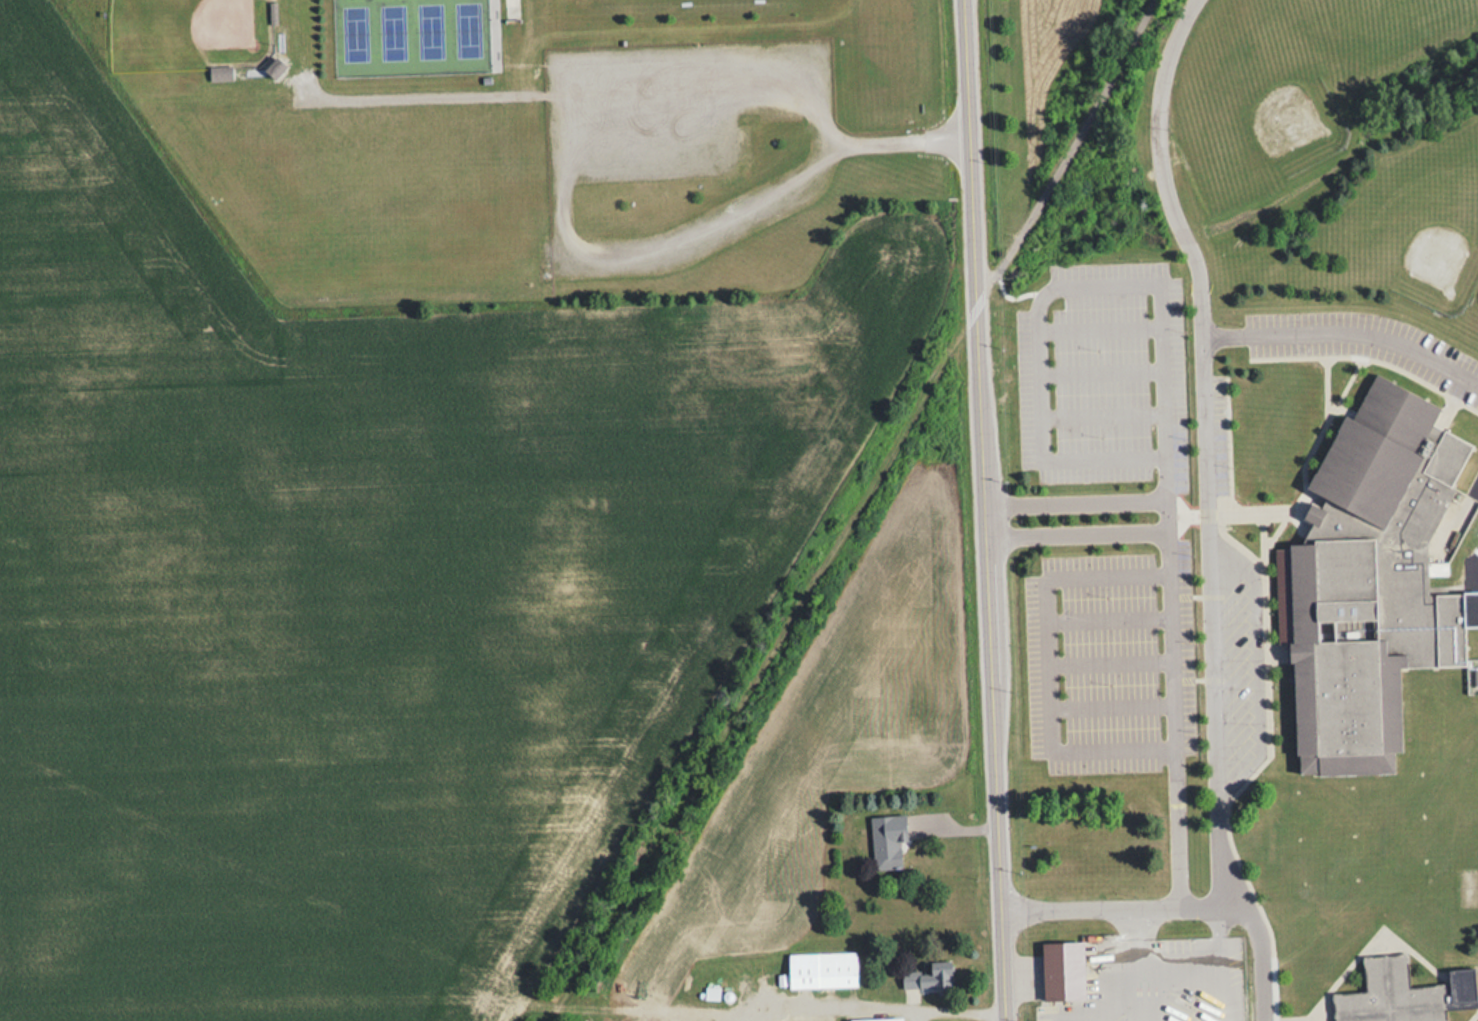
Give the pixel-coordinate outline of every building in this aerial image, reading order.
[(272,81),(285,69),(275,57),(262,70),(272,81)] [(231,81),(230,66),(207,66),(207,81),(231,81)] [(1450,484),(1477,501),(1447,560),(1424,561),(1426,595),(1461,593),(1461,591),(1477,590),(1477,624),(1461,624),(1463,665),(1400,667),(1403,751),(1392,752),(1393,771),(1297,774),(1293,662),(1286,662),(1285,643),(1275,644),(1271,549),(1289,548),(1288,543),(1301,542),(1312,522),(1302,517),(1309,502),(1319,508),(1325,497),(1303,486),(1344,414),(1349,416),(1374,372),(1438,406),(1431,423),(1472,445),(1450,484)] [(870,824),(871,869),(901,868),(900,842),(903,842),(902,823),(870,824)] [(1083,1000),(1082,941),(1041,942),(1042,1000),(1083,1000)] [(855,952),(786,953),(787,988),(855,987),(855,952)] [(1443,1010),(1475,1008),(1473,967),(1449,969),(1446,984),(1407,986),(1405,952),(1362,955),(1364,990),(1330,992),(1332,1020),(1444,1020),(1443,1010)] [(951,991),(950,962),(928,962),(929,969),(901,971),(902,992),(951,991)]
